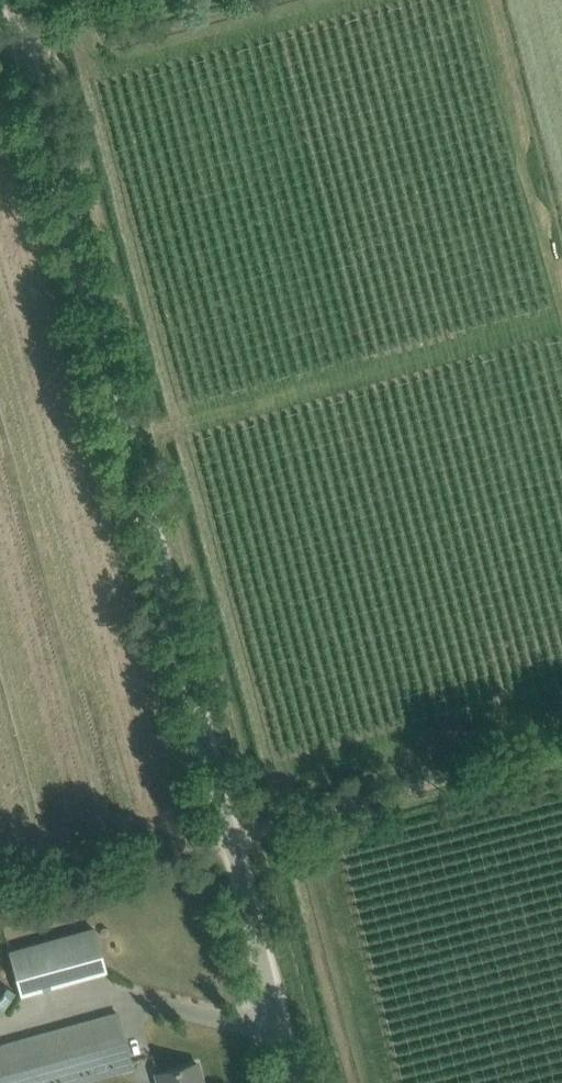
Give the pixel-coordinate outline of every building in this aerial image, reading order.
[(94,928),(10,952),(21,994),(106,971),(94,928)] [(132,1067),(117,1013),(0,1046),(0,1082),(75,1082),(132,1067)] [(197,1063),(168,1071),(157,1074),(159,1082),(203,1082),(197,1063)]
